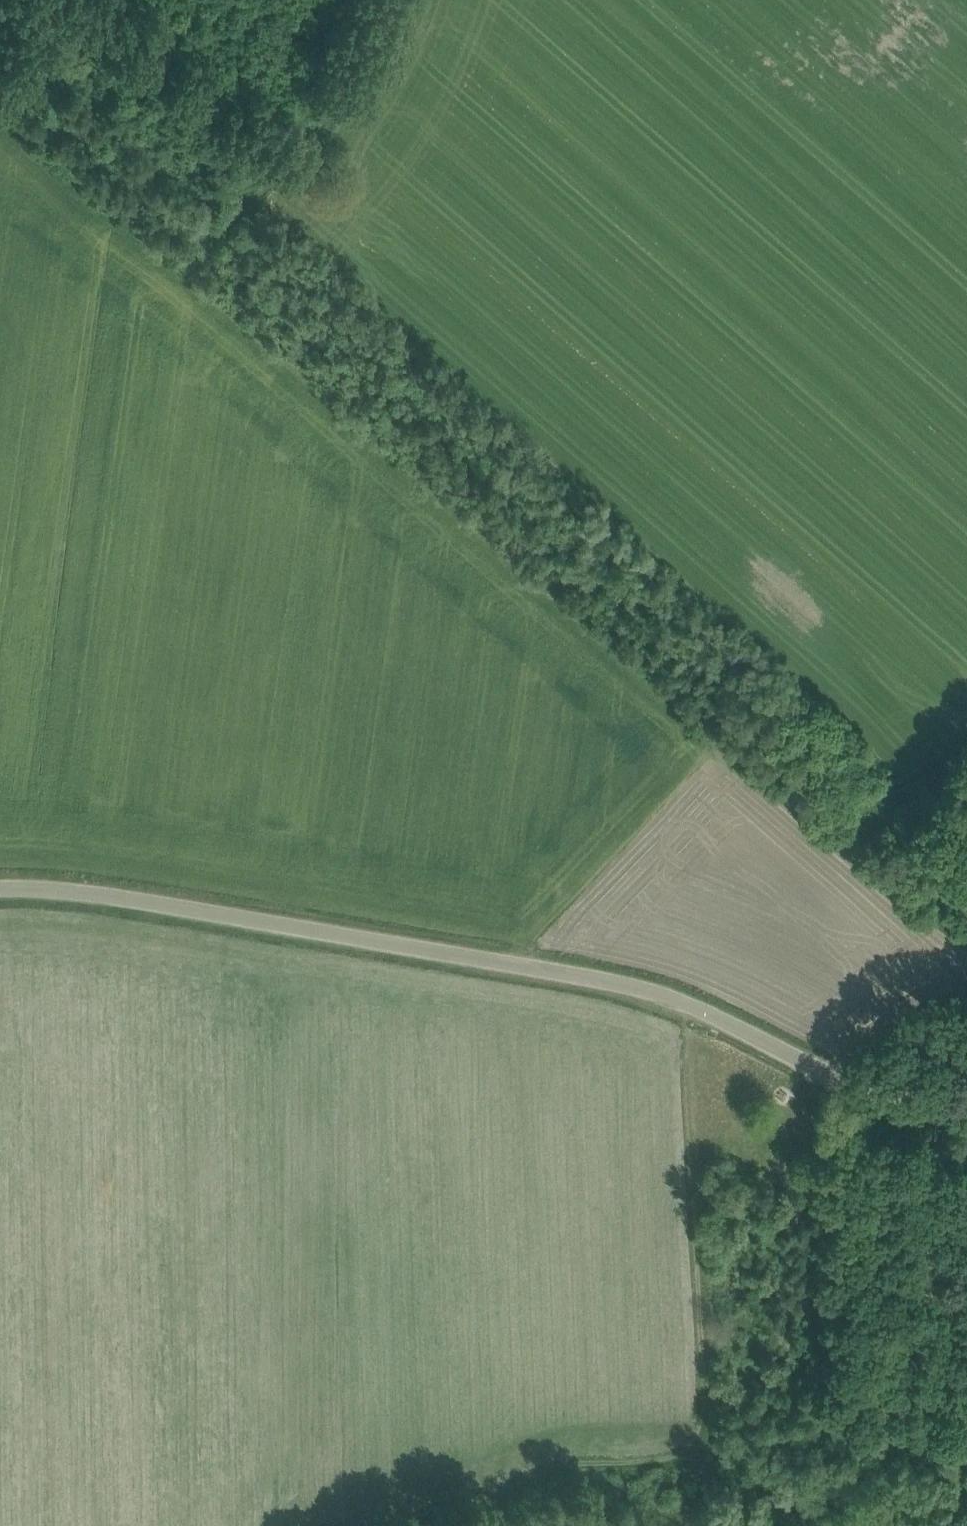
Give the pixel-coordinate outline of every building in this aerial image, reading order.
[(813,1139),(808,1142),(812,1151),(817,1149),(813,1139)] [(826,1140),(817,1146),(823,1155),(832,1149),(826,1140)]
